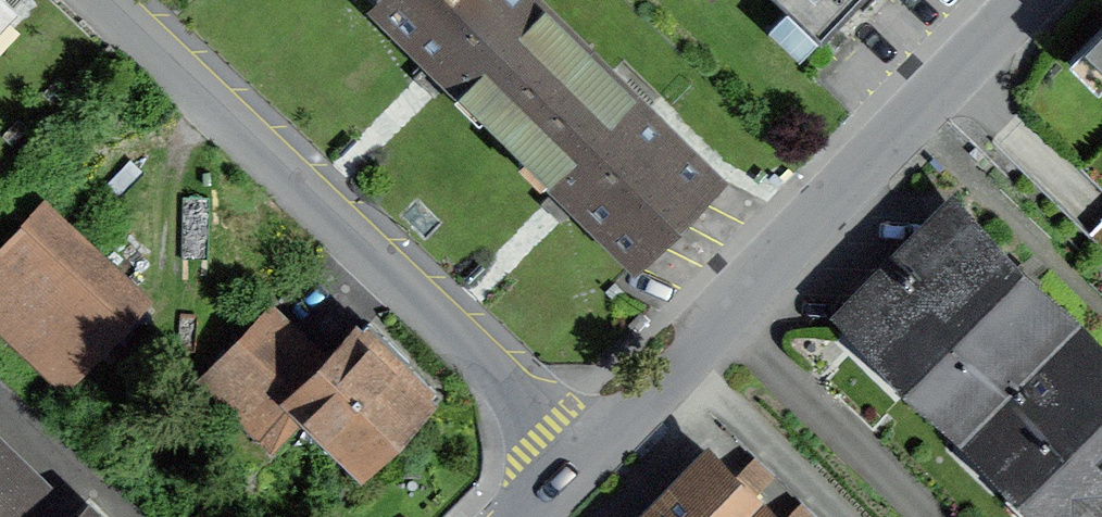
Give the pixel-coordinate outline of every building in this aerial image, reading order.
[(16,10),(5,0),(0,0),(0,27),(16,10)] [(508,131),(589,49),(539,0),(378,0),(376,1),(508,131)] [(821,36),(855,0),(782,0),(821,36)] [(508,131),(639,260),(720,179),(589,49),(508,131)] [(70,368),(140,295),(51,210),(0,264),(0,301),(70,368)] [(859,313),(973,424),(1068,328),(954,217),(859,313)] [(274,446),(309,410),(296,397),(327,365),(271,311),(204,379),(274,446)] [(1068,516),(1101,516),(1101,361),(1068,328),(973,424),(1068,516)] [(357,334),(327,365),(296,397),(309,410),(361,461),(423,397),(357,334)] [(40,484),(0,445),(0,516),(8,516),(40,484)] [(758,501),(711,456),(651,516),(742,516),(758,501)] [(758,501),(742,516),(774,516),(758,501)]
